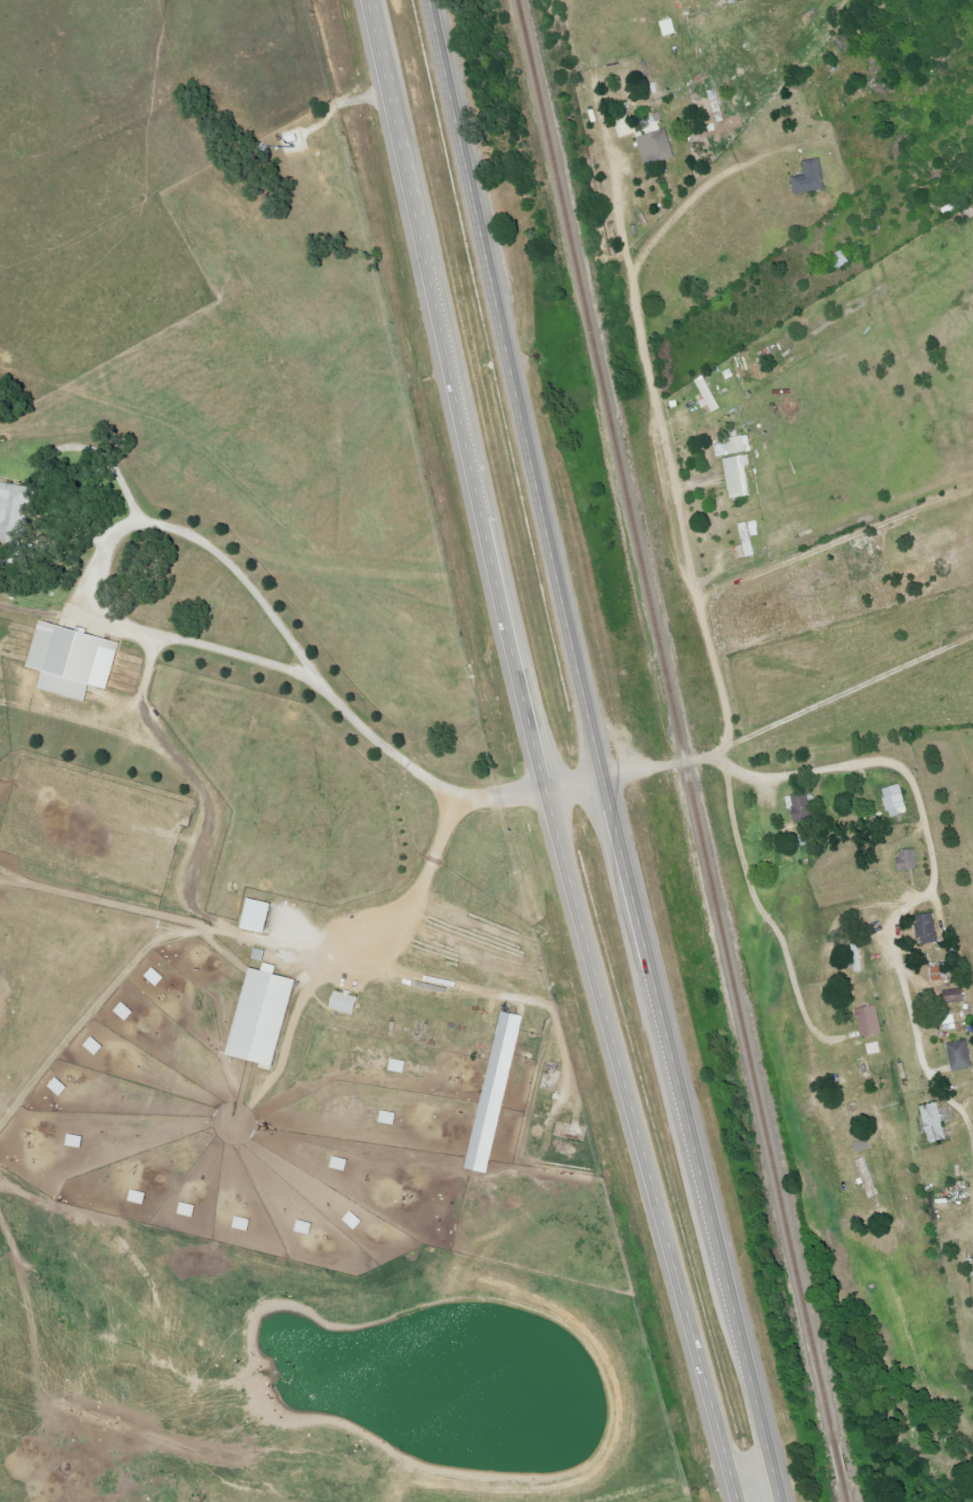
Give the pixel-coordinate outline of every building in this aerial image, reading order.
[(663,22),(667,36),(680,33),(675,18),(663,22)] [(622,138),(636,134),(631,117),(617,122),(622,138)] [(662,133),(635,141),(644,169),(670,161),(662,133)] [(803,162),(819,160),(823,192),(796,196),(795,191),(791,192),(789,179),(805,177),(803,162)] [(723,408),(707,376),(698,380),(705,394),(699,397),(705,408),(711,405),(715,412),(723,408)] [(752,437),(717,439),(718,456),(753,454),(752,437)] [(753,496),(748,465),(753,465),(752,455),(726,459),(732,499),(753,496)] [(1,528),(0,533),(0,539),(17,543),(20,531),(27,533),(38,490),(0,480),(0,527),(1,528)] [(741,525),(746,545),(736,547),(739,560),(758,555),(753,537),(762,535),(758,521),(741,525)] [(32,668),(48,672),(43,690),(90,702),(94,686),(112,690),(123,641),(43,621),(32,668)] [(885,789),(892,818),(911,813),(903,785),(885,789)] [(789,796),(790,810),(795,809),(798,828),(815,826),(810,794),(789,796)] [(901,851),(902,871),(919,870),(918,850),(901,851)] [(246,929),(270,935),(277,905),(253,899),(246,929)] [(922,945),(941,943),(938,914),(919,916),(922,945)] [(255,959),(264,960),(265,951),(257,950),(255,959)] [(933,982),(950,981),(950,965),(932,966),(933,982)] [(148,977),(160,987),(167,978),(155,968),(148,977)] [(249,973),(226,1060),(272,1072),(295,986),(249,973)] [(968,1003),(967,989),(947,991),(948,1004),(968,1003)] [(334,996),(329,1013),(352,1020),(357,1002),(348,1000),(349,996),(344,994),(343,998),(334,996)] [(858,1011),(865,1038),(885,1033),(879,1006),(858,1011)] [(525,1016),(502,1012),(470,1170),(492,1175),(525,1016)] [(87,1046),(99,1057),(107,1048),(95,1037),(87,1046)] [(956,1074),(972,1069),(972,1053),(970,1040),(949,1045),(956,1074)] [(392,1071),(407,1074),(410,1063),(395,1059),(392,1071)] [(63,1097),(71,1089),(60,1078),(52,1086),(63,1097)] [(949,1139),(940,1103),(923,1108),(932,1144),(949,1139)] [(382,1123),(398,1126),(400,1114),(384,1111),(382,1123)] [(70,1146),(85,1149),(87,1138),(72,1135),(70,1146)] [(334,1168),(349,1172),(352,1161),(337,1157),(334,1168)] [(150,1194),(134,1190),(132,1202),(148,1205),(150,1194)] [(197,1218),(200,1206),(184,1203),(182,1215),(197,1218)] [(357,1231),(365,1222),(354,1212),(346,1220),(357,1231)] [(254,1220),(239,1217),(237,1228),(252,1232),(254,1220)] [(299,1233),(314,1235),(316,1224),(300,1221),(299,1233)]
